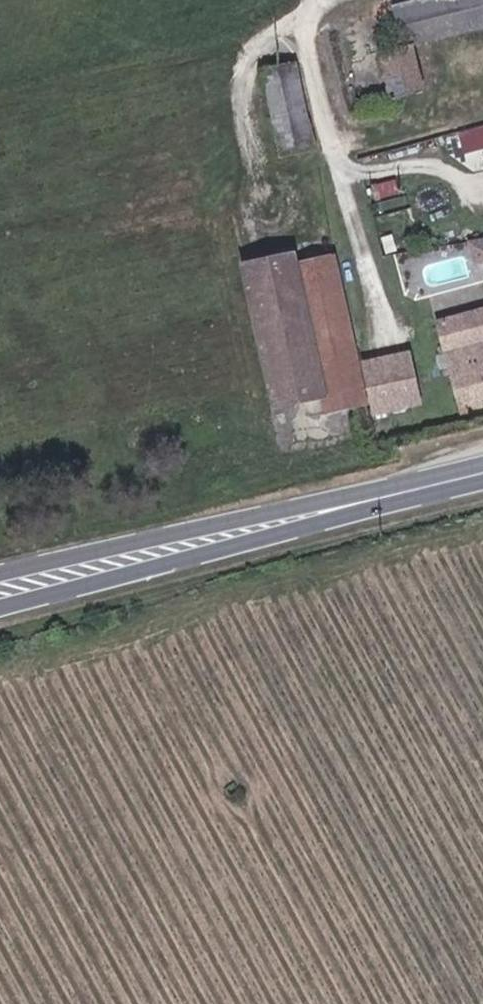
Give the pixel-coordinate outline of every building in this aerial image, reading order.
[(389,2),(402,46),(414,43),(482,27),(482,0),(400,0),(389,2)] [(402,46),(379,52),(392,106),(427,97),(414,43),(402,46)] [(260,69),(279,160),(321,151),(301,60),(260,69)] [(239,261),(274,407),(319,397),(323,415),(376,402),(341,254),(305,263),(301,247),(239,261)] [(456,409),(482,402),(482,310),(435,321),(456,409)]
